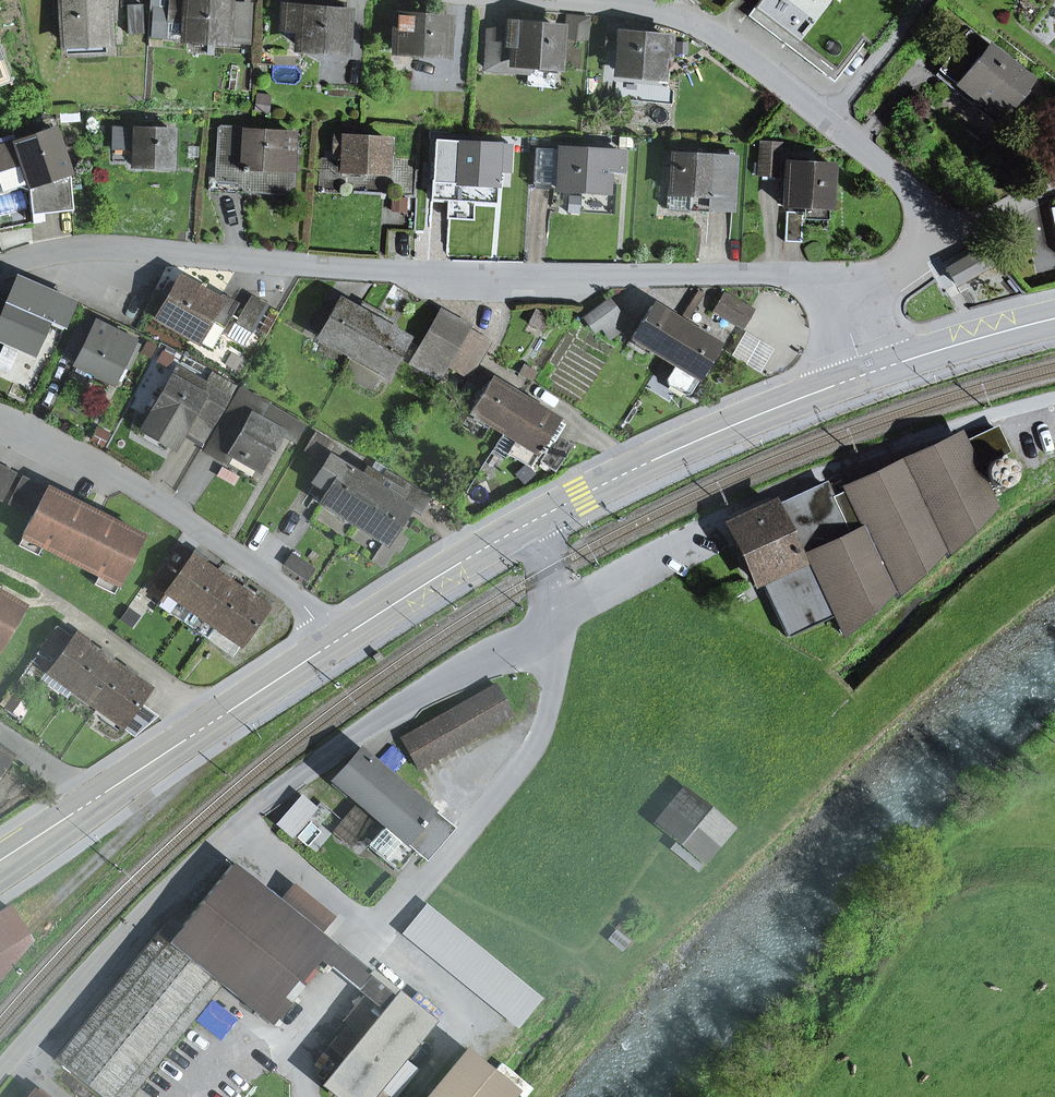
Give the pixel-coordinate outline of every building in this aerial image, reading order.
[(63,42),(66,42),(104,40),(107,40),(106,18),(113,18),(113,4),(105,4),(105,0),(61,0),(63,42)] [(150,7),(152,7),(150,35),(183,37),(184,18),(167,17),(168,0),(150,0),(150,7)] [(246,42),(249,3),(213,0),(168,0),(167,17),(184,18),(183,37),(246,42)] [(787,41),(806,17),(785,0),(759,0),(749,12),(787,41)] [(127,5),(129,34),(143,33),(141,4),(127,5)] [(300,26),(299,46),(340,49),(343,11),(340,11),(333,10),(285,6),(284,20),(295,21),(295,26),(300,26)] [(398,16),(395,51),(442,54),(444,33),(445,25),(445,20),(398,16)] [(567,17),(565,35),(585,37),(587,19),(567,17)] [(527,71),(533,64),(554,66),(558,29),(507,25),(506,36),(504,37),(487,36),(484,68),(527,71)] [(604,49),(619,50),(620,35),(606,33),(604,49)] [(995,123),(1031,80),(987,45),(986,47),(968,33),(934,74),(995,123)] [(619,50),(617,71),(658,75),(660,54),(667,55),(669,39),(620,35),(619,50)] [(66,53),(104,52),(104,40),(66,42),(66,53)] [(11,82),(0,51),(0,75),(1,78),(0,78),(0,87),(11,82)] [(526,86),(552,89),(554,66),(533,64),(527,71),(526,86)] [(616,77),(657,81),(658,75),(617,71),(616,77)] [(122,150),(121,164),(170,166),(171,130),(165,130),(152,130),(101,128),(100,143),(122,144),(122,150)] [(72,210),(69,177),(53,130),(0,147),(0,190),(1,193),(18,187),(29,191),(32,223),(39,222),(38,213),(72,210)] [(245,190),(281,192),(287,186),(290,135),(220,130),(217,171),(209,171),(208,188),(235,189),(240,185),(245,190)] [(384,173),(385,155),(391,155),(392,147),(385,147),(386,140),(333,137),(333,148),(344,149),(342,170),(384,173)] [(494,184),(495,165),(502,165),(502,155),(496,155),(496,146),(455,143),(452,182),(494,184)] [(761,143),(759,176),(777,176),(778,143),(761,143)] [(536,148),(534,186),(557,187),(557,190),(583,191),(583,184),(606,186),(607,170),(619,171),(620,153),(536,148)] [(689,148),(688,157),(735,161),(735,151),(689,148)] [(709,212),(710,208),(731,209),(735,161),(688,157),(671,156),(667,209),(709,212)] [(786,163),(783,206),(804,208),(827,209),(828,209),(830,165),(786,163)] [(803,217),(826,219),(827,209),(804,208),(803,217)] [(786,212),(784,242),(800,242),(802,212),(786,212)] [(955,284),(994,263),(985,247),(946,269),(955,284)] [(197,341),(209,319),(223,328),(236,305),(221,296),(217,303),(178,280),(157,317),(197,341)] [(722,295),(714,311),(743,326),(752,311),(722,295)] [(33,353),(49,319),(57,322),(63,308),(35,296),(29,309),(8,300),(5,307),(0,305),(0,339),(33,353)] [(251,296),(235,323),(249,331),(265,304),(251,296)] [(319,334),(318,336),(352,355),(377,312),(365,306),(361,314),(338,301),(327,319),(319,315),(311,329),(319,334)] [(585,319),(594,330),(601,326),(617,314),(608,302),(585,319)] [(651,305),(632,337),(664,357),(684,326),(651,305)] [(384,327),(388,319),(377,312),(352,355),(386,375),(406,340),(384,327)] [(438,313),(418,349),(446,365),(447,365),(467,329),(438,313)] [(601,326),(609,337),(625,325),(617,314),(601,326)] [(120,366),(126,369),(138,345),(95,324),(93,328),(80,321),(64,352),(78,359),(75,364),(112,383),(120,366)] [(688,393),(717,346),(684,326),(664,357),(676,365),(667,380),(668,384),(683,394),(688,393)] [(467,329),(447,365),(468,378),(489,341),(467,329)] [(743,335),(733,353),(760,369),(770,351),(743,335)] [(440,377),(446,365),(418,349),(411,360),(440,377)] [(183,432),(194,412),(213,422),(232,387),(212,376),(207,384),(177,366),(140,430),(173,449),(183,432)] [(490,380),(471,412),(504,432),(523,400),(490,380)] [(230,453),(259,469),(280,433),(263,424),(266,419),(259,415),(265,405),(241,391),(206,450),(225,461),(230,453)] [(539,448),(546,437),(553,442),(557,435),(564,425),(523,400),(504,432),(516,440),(508,453),(529,466),(538,452),(540,454),(543,450),(539,448)] [(302,426),(265,405),(259,415),(266,419),(263,424),(280,433),(293,441),(302,426)] [(183,432),(201,442),(213,422),(194,412),(183,432)] [(973,468),(1006,452),(995,428),(962,443),(973,468)] [(315,434),(305,450),(321,459),(331,444),(315,434)] [(555,471),(573,445),(557,435),(553,442),(541,462),(555,471)] [(942,549),(944,553),(991,505),(973,468),(962,443),(960,439),(831,500),(824,485),(774,509),(798,562),(760,580),(788,638),(835,615),(843,632),(892,588),(894,592),(942,549)] [(330,459),(308,493),(354,522),(380,481),(369,473),(364,481),(330,459)] [(986,469),(986,478),(992,485),(1001,487),(1009,483),(1013,476),(1013,467),(1007,461),(998,459),(990,462),(986,469)] [(2,500),(16,473),(0,465),(0,499),(2,500)] [(415,514),(425,498),(385,474),(382,478),(403,492),(397,502),(408,510),(415,514)] [(118,583),(118,584),(142,537),(22,477),(8,504),(33,516),(23,535),(23,536),(43,545),(98,574),(118,583)] [(403,492),(382,478),(380,481),(354,522),(387,543),(375,562),(383,567),(394,549),(398,552),(406,540),(394,532),(408,510),(397,502),(403,492)] [(760,580),(798,562),(774,509),(772,504),(729,524),(756,582),(760,580)] [(18,546),(38,556),(43,545),(23,536),(18,546)] [(193,607),(216,574),(202,564),(204,561),(193,553),(191,556),(180,548),(149,593),(161,602),(157,607),(168,615),(180,598),(192,607),(193,607)] [(283,565),(307,581),(315,569),(291,553),(283,565)] [(216,574),(193,607),(217,625),(241,591),(227,581),(229,578),(218,571),(216,574)] [(93,584),(113,594),(118,583),(98,574),(93,584)] [(253,596),(243,588),(241,591),(217,625),(243,643),(271,603),(256,592),(253,596)] [(0,594),(0,649),(24,608),(0,594)] [(57,627),(38,654),(54,664),(73,637),(57,627)] [(76,686),(98,654),(84,644),(86,641),(76,633),(73,637),(54,664),(43,680),(68,698),(76,686)] [(101,704),(123,672),(108,662),(111,658),(101,651),(98,654),(76,686),(101,704)] [(133,679),(135,676),(125,668),(123,672),(101,704),(125,721),(122,727),(134,736),(150,713),(138,704),(149,690),(133,679)] [(494,685),(401,738),(418,769),(512,716),(494,685)] [(12,757),(0,748),(0,773),(12,757)] [(412,848),(424,858),(449,830),(359,752),(334,780),(387,826),(412,848)] [(660,820),(707,857),(730,828),(683,791),(660,820)] [(312,795),(282,829),(292,837),(321,805),(343,822),(347,817),(326,799),(322,804),(312,795)] [(359,836),(368,844),(379,830),(354,809),(347,817),(343,822),(359,836)] [(350,847),(359,836),(343,822),(333,832),(350,847)] [(406,855),(412,848),(387,826),(380,833),(406,855)] [(406,855),(380,833),(370,845),(395,868),(406,855)] [(330,965),(348,980),(369,996),(386,1010),(345,1060),(324,1086),(338,1096),(369,1096),(431,1021),(399,996),(396,999),(358,968),(319,936),(277,902),(231,865),(169,941),(158,932),(55,1059),(102,1096),(129,1096),(222,984),(271,1024),(320,964),(326,969),(330,965)] [(319,936),(330,923),(287,889),(277,902),(319,936)] [(526,989),(425,906),(405,930),(507,1013),(526,989)] [(9,908),(0,913),(0,976),(30,941),(9,908)] [(163,929),(171,935),(179,925),(172,919),(163,929)] [(369,996),(329,1046),(345,1060),(386,1010),(369,996)] [(513,1091),(509,1088),(502,1083),(494,1077),(465,1053),(428,1096),(508,1096),(513,1091)]
